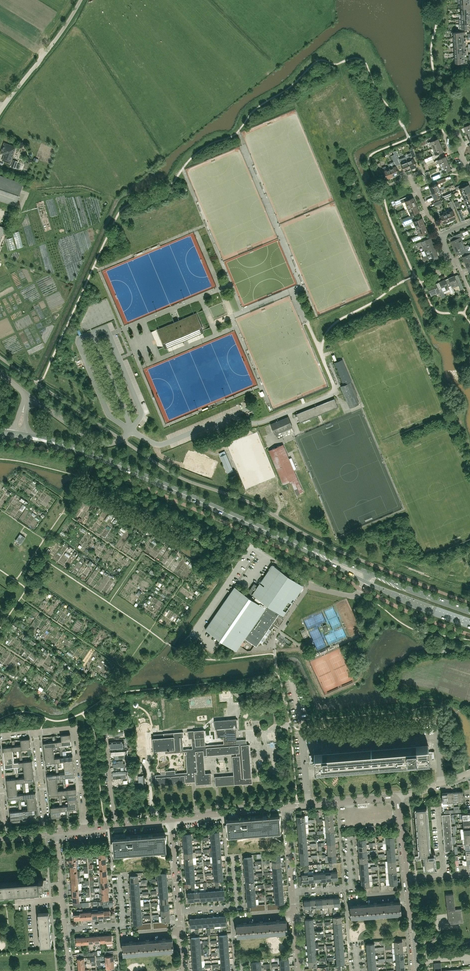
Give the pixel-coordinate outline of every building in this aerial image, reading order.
[(467,63),(466,60),(466,57),(455,58),(455,63),(456,63),(456,66),(463,66),(463,63),(467,63)] [(242,132),(243,136),(271,125),(270,121),(242,132)] [(440,145),(438,138),(428,143),(429,146),(431,145),(433,148),(440,145)] [(10,163),(16,147),(4,143),(1,151),(5,152),(3,160),(10,163)] [(443,151),(440,145),(433,148),(434,152),(432,152),(433,155),(443,151)] [(448,163),(445,156),(435,161),(437,164),(439,163),(440,166),(448,163)] [(416,166),(413,158),(410,160),(409,158),(406,159),(411,170),(413,169),(413,168),(416,166)] [(411,170),(406,159),(404,160),(404,162),(401,163),(404,171),(407,170),(408,171),(411,170)] [(393,177),(389,167),(386,167),(386,166),(382,168),(380,162),(377,164),(380,171),(383,170),(387,179),(390,177),(390,178),(393,177)] [(399,174),(395,166),(395,165),(394,162),(388,164),(389,167),(393,177),(396,176),(396,175),(399,174)] [(451,169),(449,164),(448,163),(440,166),(442,170),(440,171),(441,173),(451,169)] [(23,184),(0,175),(0,200),(15,205),(23,184)] [(441,189),(440,187),(439,187),(437,184),(429,187),(431,191),(430,191),(431,194),(441,189)] [(468,185),(462,187),(461,185),(457,186),(456,187),(455,187),(456,190),(459,189),(462,195),(469,191),(469,188),(468,185)] [(442,196),(441,193),(443,192),(441,189),(431,194),(432,197),(433,196),(434,199),(442,196)] [(462,195),(464,201),(469,198),(469,191),(462,195)] [(404,202),(403,198),(408,196),(395,201),(394,200),(391,201),(393,206),(396,205),(404,202)] [(416,204),(413,197),(405,201),(408,208),(416,204)] [(419,211),(416,204),(408,208),(411,215),(419,211)] [(456,218),(452,210),(449,212),(448,210),(446,211),(450,222),(453,220),(452,219),(456,218)] [(450,222),(446,211),(443,212),(444,214),(440,215),(442,219),(440,220),(441,224),(443,223),(444,223),(447,222),(447,223),(450,222)] [(425,225),(422,218),(413,221),(416,228),(425,225)] [(416,228),(419,235),(428,232),(425,225),(416,228)] [(463,242),(461,237),(469,233),(468,230),(450,237),(455,235),(456,238),(451,241),(453,246),(466,241),(463,242)] [(434,246),(431,241),(432,241),(431,241),(430,237),(414,244),(416,248),(422,245),(424,250),(421,251),(421,252),(434,246)] [(469,249),(469,245),(469,246),(468,245),(465,246),(463,242),(466,241),(453,246),(456,251),(455,252),(461,249),(462,252),(461,253),(469,249)] [(434,246),(421,252),(424,250),(426,255),(422,257),(423,261),(431,258),(432,261),(436,259),(435,256),(437,255),(436,252),(436,251),(434,247),(434,246)] [(469,260),(469,249),(461,253),(467,251),(468,254),(462,257),(463,257),(465,262),(464,262),(469,260)] [(464,288),(461,282),(458,274),(460,280),(457,281),(454,275),(454,276),(449,278),(448,278),(451,284),(454,292),(455,292),(453,287),(458,285),(460,290),(464,288)] [(454,292),(451,284),(448,285),(445,279),(445,280),(440,282),(439,281),(439,282),(442,288),(445,296),(446,296),(444,291),(449,289),(451,294),(454,292)] [(445,296),(442,288),(438,289),(436,283),(435,283),(436,284),(430,286),(430,285),(428,286),(427,287),(431,296),(432,296),(434,295),(435,299),(436,298),(434,295),(440,293),(442,298),(445,296)] [(180,317),(178,318),(179,320),(178,320),(174,322),(174,320),(168,322),(170,326),(160,330),(165,342),(176,338),(177,342),(182,340),(182,341),(187,338),(191,336),(189,332),(200,327),(195,315),(185,319),(184,316),(180,317)] [(352,382),(342,360),(335,363),(344,385),(350,383),(352,382)] [(335,398),(295,414),(296,416),(297,416),(300,422),(317,416),(318,415),(320,414),(321,414),(338,407),(337,404),(336,401),(335,399),(335,398)] [(292,427),(288,417),(271,424),(275,434),(276,434),(278,433),(280,432),(292,427)] [(283,445),(269,451),(280,476),(283,484),(287,483),(291,481),(297,495),(303,492),(302,492),(283,445)] [(233,470),(226,454),(220,456),(227,473),(233,470)] [(20,534),(16,540),(21,544),(25,537),(20,534)] [(76,546),(82,541),(77,535),(71,541),(76,546)] [(103,535),(102,537),(115,546),(119,541),(115,538),(114,540),(108,536),(107,537),(103,535)] [(272,624),(280,613),(283,615),(304,586),(272,565),(258,586),(256,589),(252,586),(246,595),(234,587),(205,629),(236,650),(245,638),(256,646),(260,642),(262,643),(271,630),(269,628),(270,627),(269,626),(271,624),(272,624)] [(218,609),(224,599),(220,596),(214,607),(218,609)] [(155,706),(148,707),(148,710),(145,711),(145,716),(148,715),(148,716),(155,715),(155,706)] [(246,744),(245,742),(237,743),(236,727),(237,727),(237,718),(214,720),(215,729),(217,729),(218,737),(224,736),(224,744),(206,745),(205,730),(188,731),(189,739),(192,738),(193,749),(190,749),(189,746),(186,746),(186,744),(183,745),(183,737),(184,737),(184,732),(164,733),(164,737),(153,738),(154,751),(166,750),(166,754),(187,752),(187,754),(186,754),(188,772),(176,773),(176,770),(173,771),(166,771),(167,774),(156,775),(156,785),(158,785),(167,784),(167,785),(168,785),(168,784),(176,783),(176,784),(177,784),(177,783),(185,783),(186,783),(186,782),(196,781),(196,785),(196,784),(208,783),(208,784),(212,784),(212,773),(205,773),(204,756),(204,755),(207,755),(207,756),(208,756),(208,755),(216,754),(217,755),(217,754),(226,754),(235,753),(238,753),(238,756),(233,756),(234,775),(215,776),(216,786),(252,783),(253,783),(252,775),(251,775),(251,763),(250,763),(250,754),(250,753),(249,745),(250,745),(250,744),(246,744)] [(57,746),(57,741),(56,741),(55,735),(52,736),(53,742),(43,743),(44,747),(53,746),(57,746)] [(17,750),(17,746),(15,746),(14,740),(12,740),(12,746),(3,747),(3,752),(13,751),(17,750)] [(71,740),(62,741),(57,741),(57,746),(59,746),(60,751),(63,751),(62,745),(72,744),(71,740)] [(429,757),(428,745),(416,746),(416,743),(412,744),(411,744),(411,747),(371,750),(372,762),(429,757)] [(31,749),(30,744),(21,746),(21,745),(17,746),(17,750),(19,750),(19,756),(22,756),(21,750),(31,749)] [(372,762),(371,750),(327,754),(327,751),(322,751),(322,754),(314,755),(315,766),(372,762)] [(73,760),(73,756),(63,757),(63,753),(63,751),(60,751),(61,757),(59,757),(59,762),(64,761),(73,760)] [(33,765),(32,760),(23,761),(22,756),(19,756),(20,761),(18,762),(19,766),(23,766),(33,765)] [(59,762),(59,757),(55,758),(45,759),(46,763),(55,762),(55,766),(56,767),(56,768),(58,768),(58,762),(59,762)] [(18,762),(14,762),(5,763),(5,768),(15,767),(15,773),(18,772),(17,766),(19,766),(18,762)] [(61,778),(60,773),(59,774),(58,768),(56,768),(56,774),(47,775),(47,779),(57,778),(61,778)] [(21,782),(20,778),(19,778),(18,772),(15,773),(16,778),(6,779),(7,784),(16,783),(21,782)] [(75,776),(75,772),(65,773),(60,773),(61,778),(63,778),(63,784),(66,783),(65,777),(75,776)] [(34,776),(24,777),(20,778),(21,782),(22,782),(23,788),(26,788),(25,782),(34,781),(34,776)] [(77,793),(76,788),(67,789),(66,783),(63,784),(64,789),(62,790),(63,794),(67,794),(77,793)] [(36,797),(36,792),(26,793),(26,788),(23,788),(24,794),(22,794),(22,798),(27,798),(36,797)] [(62,790),(58,790),(49,791),(49,796),(59,795),(59,800),(62,800),(61,794),(63,794),(62,790)] [(22,794),(18,794),(8,795),(9,800),(18,799),(19,805),(22,805),(21,799),(22,798),(22,794)] [(64,810),(64,806),(63,806),(62,800),(59,800),(60,806),(50,807),(51,812),(60,811),(64,810)] [(78,804),(68,805),(64,806),(64,810),(66,810),(67,816),(70,816),(69,810),(79,809),(78,804)] [(24,815),(24,810),(22,810),(22,805),(19,805),(19,810),(10,812),(10,816),(20,815),(24,815)] [(38,808),(28,810),(24,810),(24,815),(26,814),(26,820),(29,820),(29,814),(38,813),(38,808)] [(430,855),(426,809),(426,808),(416,809),(416,810),(420,855),(420,856),(417,856),(416,856),(416,857),(416,858),(417,860),(423,858),(424,857),(425,869),(426,869),(425,869),(425,870),(437,869),(437,868),(435,869),(434,857),(434,854),(430,855)] [(453,851),(450,814),(442,815),(445,852),(450,852),(453,851)] [(229,834),(279,830),(278,816),(228,820),(228,822),(227,822),(228,827),(229,827),(229,831),(229,834)] [(114,846),(115,846),(115,853),(165,849),(164,835),(114,839),(114,841),(114,846)] [(39,882),(38,882),(30,882),(0,885),(0,895),(39,892),(40,892),(40,888),(39,882)] [(463,923),(461,908),(455,909),(453,893),(449,894),(445,894),(447,910),(448,910),(449,919),(448,919),(449,924),(459,923),(463,923)] [(385,915),(401,914),(401,904),(400,902),(394,903),(394,902),(391,902),(391,903),(384,903),(385,915)] [(367,905),(368,916),(385,915),(384,903),(377,904),(376,903),(374,903),(374,904),(367,905)] [(368,916),(367,905),(360,905),(360,904),(357,904),(357,905),(350,906),(351,911),(350,911),(350,912),(351,912),(351,918),(368,916)] [(50,925),(49,916),(49,912),(38,913),(40,930),(50,929),(50,925)] [(271,933),(288,932),(287,920),(279,921),(279,920),(276,920),(277,921),(270,922),(271,933)] [(271,933),(270,922),(263,922),(263,921),(260,922),(260,923),(253,923),(254,935),(263,934),(271,933)] [(254,935),(253,923),(246,924),(246,923),(244,923),(244,924),(236,925),(237,930),(236,930),(236,931),(237,931),(237,936),(252,935),(254,935)] [(51,941),(51,933),(50,929),(40,930),(41,947),(52,946),(51,941)] [(174,951),(173,945),(174,945),(174,944),(173,944),(173,939),(166,940),(166,939),(163,939),(163,940),(156,940),(157,952),(174,951)] [(157,952),(156,940),(149,941),(149,940),(146,940),(146,941),(139,942),(140,953),(149,953),(157,952)] [(140,953),(139,942),(133,942),(132,941),(130,942),(130,943),(123,943),(124,954),(124,955),(139,953),(140,953)]
